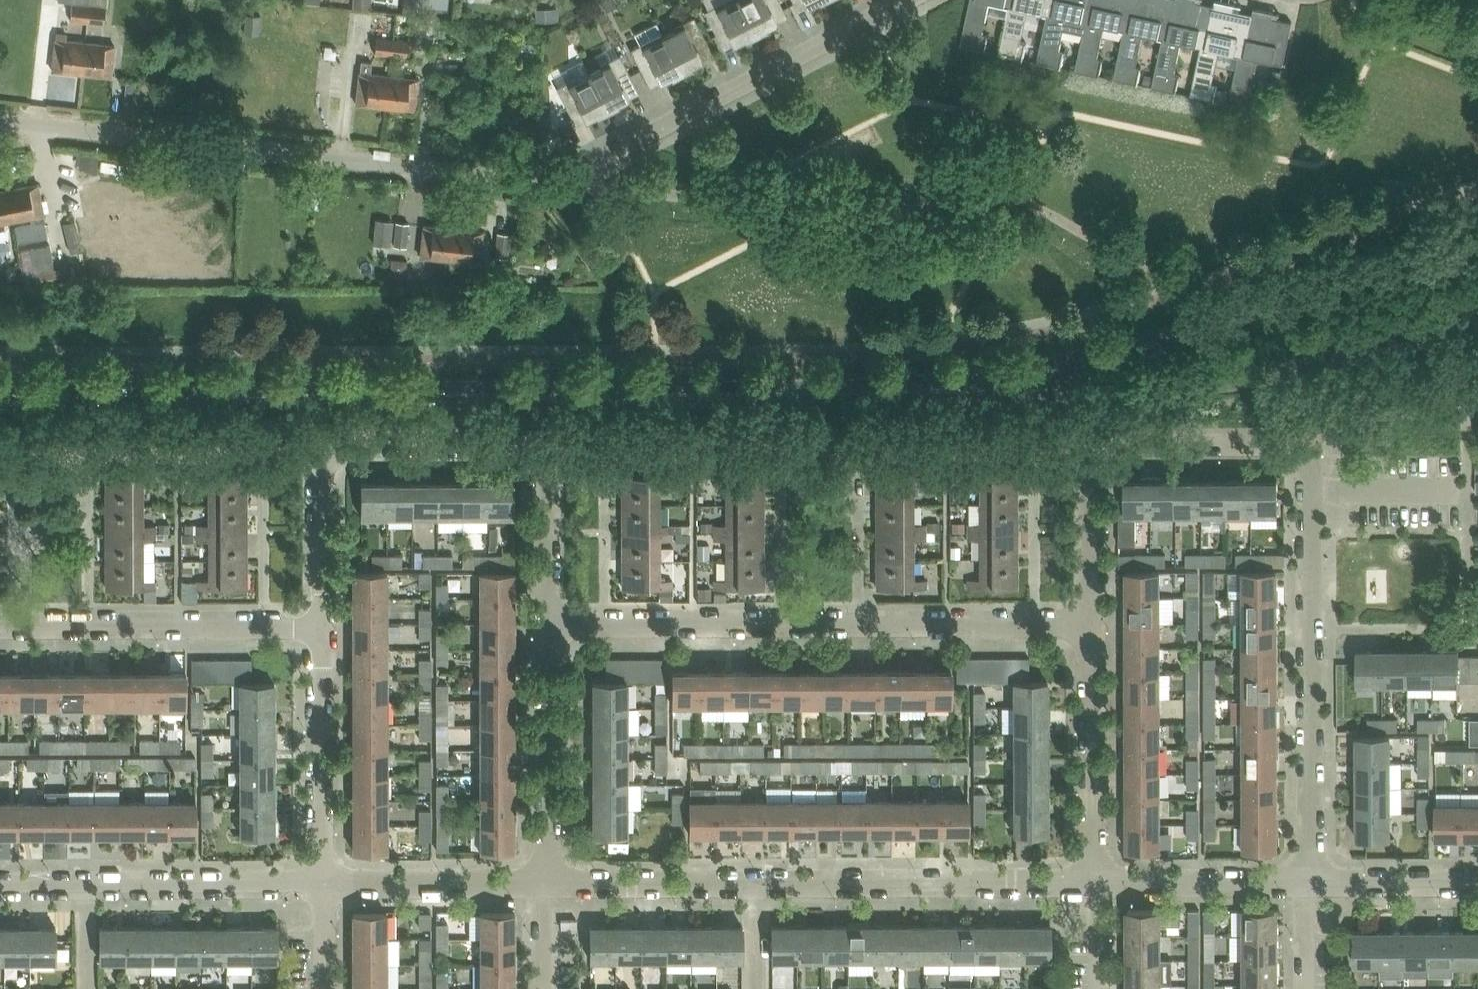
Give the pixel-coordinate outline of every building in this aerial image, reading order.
[(58,1),(73,3),(71,21),(105,24),(107,7),(89,5),(89,0),(58,0),(58,1)] [(353,7),(370,9),(371,0),(354,0),(353,7)] [(403,8),(416,10),(417,0),(404,0),(403,8)] [(602,1),(607,11),(617,5),(614,0),(604,0),(602,1)] [(705,11),(713,27),(722,45),(733,39),(735,43),(736,44),(756,33),(739,0),(734,0),(726,4),(724,1),(705,11)] [(756,33),(777,23),(777,22),(775,18),(786,12),(779,0),(739,0),(756,33)] [(961,45),(980,49),(985,50),(989,33),(983,32),(988,11),(1007,15),(1009,5),(1010,0),(970,0),(961,45)] [(1048,13),(1049,7),(1054,9),(1056,0),(1016,0),(1014,0),(1010,0),(1009,5),(999,53),(1024,58),(1027,41),(1022,40),(1028,9),(1048,13)] [(1083,33),(1087,15),(1093,17),(1096,0),(1056,0),(1054,9),(1049,7),(1048,13),(1038,61),(1062,66),(1065,49),(1060,48),(1064,29),(1083,33)] [(1124,29),(1126,23),(1131,25),(1136,0),(1096,0),(1093,17),(1087,15),(1083,33),(1076,69),(1100,75),(1104,58),(1098,56),(1105,25),(1124,29)] [(1163,38),(1164,31),(1169,33),(1176,0),(1136,0),(1131,25),(1126,23),(1124,29),(1114,78),(1139,83),(1142,66),(1137,65),(1143,34),(1163,38)] [(1201,46),(1202,40),(1208,41),(1215,4),(1196,0),(1176,0),(1169,33),(1164,31),(1163,38),(1155,74),(1153,85),(1153,86),(1177,91),(1180,74),(1175,73),(1182,42),(1201,46)] [(1239,54),(1241,48),(1246,49),(1254,12),(1253,12),(1235,8),(1236,3),(1224,0),(1216,0),(1215,4),(1208,41),(1202,40),(1201,46),(1191,94),(1215,99),(1219,82),(1213,81),(1220,50),(1239,54)] [(1241,48),(1239,54),(1229,102),(1254,107),(1257,90),(1252,89),(1258,58),(1284,63),(1293,21),(1273,17),(1274,11),(1254,6),(1253,12),(1254,12),(1246,49),(1241,48)] [(559,8),(535,8),(536,21),(559,21),(559,8)] [(245,13),(243,32),(259,34),(262,16),(245,13)] [(676,30),(664,36),(682,71),(703,61),(703,60),(701,56),(709,52),(712,50),(703,33),(694,16),(674,26),(676,30)] [(641,44),(630,49),(639,65),(648,83),(659,77),(661,81),(662,82),(682,71),(664,36),(656,22),(635,32),(641,44)] [(55,51),(53,71),(82,74),(86,42),(66,40),(67,34),(57,33),(56,39),(55,51)] [(377,36),(375,52),(391,54),(393,38),(377,36)] [(393,38),(391,54),(408,56),(410,40),(393,38)] [(86,42),(82,74),(112,77),(115,45),(86,42)] [(523,42),(521,56),(538,57),(539,44),(523,42)] [(603,67),(590,74),(608,109),(629,99),(627,94),(638,88),(628,71),(620,54),(601,64),(603,67)] [(1271,83),(1279,85),(1282,71),(1274,69),(1271,83)] [(347,91),(346,101),(357,103),(387,107),(391,75),(361,71),(360,83),(358,92),(347,91)] [(1146,72),(1143,83),(1153,85),(1155,74),(1146,72)] [(576,77),(557,87),(565,103),(574,121),(585,115),(587,119),(588,120),(608,109),(590,74),(578,80),(576,77)] [(391,75),(387,107),(416,110),(420,79),(391,75)] [(551,116),(538,117),(539,135),(552,134),(551,116)] [(83,152),(80,168),(97,170),(100,155),(83,152)] [(312,182),(310,194),(319,195),(320,182),(312,182)] [(10,188),(9,188),(15,220),(17,219),(31,217),(32,222),(16,225),(19,241),(48,236),(45,220),(44,215),(42,202),(39,183),(10,188)] [(9,188),(0,190),(0,222),(15,220),(9,188)] [(309,194),(308,207),(317,208),(319,195),(310,194),(309,194)] [(377,219),(374,243),(391,245),(393,221),(377,219)] [(76,221),(64,223),(71,252),(83,249),(76,221)] [(395,245),(406,246),(409,222),(397,221),(395,245)] [(421,256),(450,259),(454,228),(424,224),(421,256)] [(454,228),(450,259),(480,263),(483,231),(454,228)] [(498,232),(496,256),(509,258),(511,234),(498,232)] [(31,249),(20,251),(26,286),(37,284),(60,280),(58,267),(53,268),(49,246),(31,249)] [(9,266),(4,273),(4,277),(7,280),(11,280),(17,273),(17,268),(14,266),(9,266)] [(943,468),(932,468),(932,478),(943,478),(943,468)] [(982,484),(982,504),(1018,503),(1018,475),(968,476),(968,484),(982,484)] [(1243,478),(1227,478),(1227,514),(1253,514),(1253,475),(1243,475),(1243,478)] [(1262,475),(1253,475),(1253,514),(1278,514),(1278,478),(1262,478),(1262,475)] [(624,476),(624,505),(659,505),(659,485),(681,485),(681,476),(624,476)] [(728,485),(728,504),(764,504),(764,476),(715,476),(715,485),(728,485)] [(877,476),(877,504),(913,504),(913,484),(927,484),(927,476),(877,476)] [(1152,514),(1152,476),(1142,476),(1142,479),(1126,479),(1126,510),(1120,510),(1120,544),(1136,544),(1136,514),(1152,514)] [(1161,476),(1152,476),(1152,514),(1177,514),(1177,479),(1161,479),(1161,476)] [(1193,479),(1177,479),(1177,514),(1202,514),(1202,476),(1193,476),(1193,479)] [(1212,476),(1202,476),(1202,514),(1227,514),(1227,478),(1212,478),(1212,476)] [(106,477),(106,505),(143,505),(143,485),(156,485),(156,477),(106,477)] [(210,485),(211,505),(246,505),(246,477),(197,477),(197,485),(210,485)] [(361,516),(387,516),(387,478),(377,478),(377,481),(361,481),(361,516)] [(387,478),(387,516),(412,516),(412,481),(396,481),(396,479),(387,478)] [(427,481),(412,481),(412,516),(438,516),(437,478),(427,478),(427,481)] [(446,478),(437,478),(438,516),(463,516),(463,481),(446,481),(446,478)] [(478,481),(463,481),(463,516),(488,516),(488,478),(478,478),(478,481)] [(498,478),(488,478),(488,516),(514,516),(514,481),(498,481),(498,478)] [(968,523),(968,531),(1018,531),(1018,503),(982,504),(982,523),(968,523)] [(715,524),(715,532),(764,532),(764,504),(728,504),(728,524),(715,524)] [(877,504),(877,532),(927,531),(927,523),(913,523),(913,504),(877,504)] [(106,505),(107,533),(156,533),(156,525),(143,525),(143,505),(106,505)] [(197,525),(197,533),(247,533),(246,505),(211,505),(211,525),(197,525)] [(624,505),(624,532),(673,532),(675,532),(681,532),(681,525),(659,525),(659,505),(624,505)] [(701,522),(701,532),(712,532),(712,522),(701,522)] [(940,522),(927,522),(927,523),(927,531),(940,532),(940,522)] [(952,522),(952,532),(965,532),(965,522),(952,522)] [(170,524),(159,524),(159,532),(170,532),(170,524)] [(877,532),(877,559),(913,559),(913,539),(927,539),(927,531),(877,532)] [(982,539),(982,559),(1018,559),(1018,531),(968,531),(968,539),(982,539)] [(624,532),(624,560),(659,560),(659,540),(673,540),(673,532),(624,532)] [(675,532),(675,542),(686,542),(686,532),(681,532),(675,532)] [(728,540),(728,560),(764,560),(764,532),(715,532),(715,540),(728,540)] [(107,533),(107,560),(143,560),(143,540),(156,540),(156,533),(107,533)] [(211,540),(211,561),(247,560),(247,533),(197,533),(197,540),(211,540)] [(182,534),(182,542),(194,542),(194,534),(182,534)] [(156,560),(156,540),(143,540),(143,560),(156,560)] [(710,545),(698,545),(698,559),(710,559),(710,545)] [(951,547),(951,558),(960,558),(960,547),(951,547)] [(415,551),(415,566),(423,566),(438,566),(438,555),(423,555),(423,551),(415,551)] [(488,555),(488,566),(503,566),(516,566),(516,552),(503,552),(503,555),(488,555)] [(1253,565),(1253,553),(1237,554),(1237,565),(1253,565)] [(1267,553),(1253,553),(1253,565),(1267,565),(1267,553)] [(1152,565),(1152,554),(1120,554),(1120,565),(1152,565)] [(1167,554),(1152,554),(1152,565),(1167,565),(1167,554)] [(1202,554),(1186,554),(1186,565),(1202,565),(1202,554)] [(1202,554),(1202,565),(1227,565),(1226,554),(1202,554)] [(387,566),(387,555),(372,555),(372,566),(387,566)] [(402,555),(387,555),(387,566),(402,566),(402,555)] [(452,555),(438,555),(438,566),(452,566),(452,555)] [(488,566),(488,555),(474,555),(474,566),(488,566)] [(913,559),(877,559),(878,587),(927,587),(927,579),(913,579),(913,559)] [(1018,559),(982,559),(982,579),(969,579),(969,587),(1018,587),(1018,559)] [(143,560),(107,560),(107,589),(156,588),(156,580),(143,580),(143,560)] [(156,580),(156,560),(143,560),(143,580),(156,580)] [(247,560),(211,561),(211,580),(198,580),(198,589),(247,589),(247,560)] [(659,560),(624,560),(624,588),(673,588),(673,579),(659,579),(659,560)] [(764,560),(728,560),(728,580),(715,580),(715,588),(764,588),(764,560)] [(1127,571),(1127,597),(1161,597),(1161,571),(1127,571)] [(1199,571),(1187,571),(1187,587),(1199,587),(1199,571)] [(1207,571),(1204,571),(1204,587),(1215,586),(1216,586),(1216,571),(1207,571)] [(1231,596),(1244,596),(1243,571),(1231,571),(1231,596)] [(1243,571),(1244,596),(1278,596),(1278,571),(1243,571)] [(354,573),(354,598),(388,598),(387,572),(354,573)] [(430,572),(419,572),(419,587),(431,587),(431,575),(430,572)] [(480,573),(480,598),(514,598),(514,573),(480,573)] [(182,582),(182,601),(197,601),(197,585),(190,585),(190,582),(182,582)] [(437,583),(437,598),(448,598),(448,583),(437,583)] [(1204,596),(1215,597),(1215,586),(1204,587),(1204,596)] [(1187,597),(1199,597),(1199,587),(1187,587),(1187,597)] [(699,588),(699,599),(711,599),(711,588),(699,588)] [(660,589),(660,601),(673,601),(673,589),(660,589)] [(156,590),(144,590),(144,602),(157,602),(156,590)] [(714,594),(714,602),(726,602),(726,594),(714,594)] [(1215,597),(1204,596),(1204,607),(1215,607),(1215,597)] [(1244,597),(1231,597),(1231,622),(1244,622),(1278,621),(1278,596),(1244,596),(1244,597)] [(1127,597),(1127,622),(1161,622),(1174,622),(1174,597),(1161,597),(1127,597)] [(354,598),(354,623),(388,623),(388,598),(354,598)] [(437,598),(437,613),(448,613),(448,598),(437,598)] [(480,598),(480,624),(514,624),(514,598),(480,598)] [(1188,607),(1188,622),(1199,622),(1199,607),(1188,607)] [(1215,622),(1215,607),(1204,607),(1204,622),(1215,622)] [(419,609),(419,623),(430,623),(430,608),(419,609)] [(1244,622),(1244,647),(1278,647),(1278,621),(1244,622)] [(1127,622),(1127,647),(1161,647),(1161,622),(1127,622)] [(1199,622),(1188,622),(1188,637),(1199,637),(1199,622)] [(1204,622),(1204,637),(1215,637),(1215,622),(1204,622)] [(354,623),(354,649),(388,649),(388,623),(354,623)] [(430,623),(419,623),(419,638),(430,638),(430,623)] [(480,624),(480,649),(514,649),(514,624),(480,624)] [(437,634),(437,648),(448,649),(448,634),(437,634)] [(1127,647),(1127,672),(1161,672),(1161,647),(1127,647)] [(1244,647),(1244,672),(1278,672),(1278,647),(1244,647)] [(437,648),(437,663),(448,663),(448,649),(437,648)] [(354,649),(354,674),(388,674),(388,649),(354,649)] [(480,649),(480,674),(514,674),(514,649),(480,649)] [(1383,683),(1383,649),(1357,649),(1357,683),(1383,683)] [(1408,649),(1383,649),(1383,683),(1408,683),(1408,649)] [(1433,649),(1408,649),(1408,683),(1433,683),(1433,649)] [(1459,649),(1433,649),(1433,683),(1459,683),(1459,681),(1459,655),(1459,649)] [(1471,655),(1459,655),(1459,681),(1471,681),(1471,655)] [(957,681),(969,681),(969,657),(957,657),(957,681)] [(969,681),(981,682),(981,657),(969,657),(969,681)] [(981,682),(993,682),(993,657),(981,657),(981,682)] [(993,682),(1005,682),(1006,657),(993,657),(993,682)] [(1005,682),(1014,682),(1018,681),(1018,657),(1006,657),(1005,682)] [(1018,657),(1018,681),(1030,681),(1030,657),(1018,657)] [(1188,657),(1188,672),(1199,672),(1199,657),(1188,657)] [(1204,657),(1204,672),(1216,672),(1216,657),(1204,657)] [(607,658),(607,682),(619,682),(619,658),(607,658)] [(631,658),(619,658),(619,682),(628,682),(631,682),(631,658)] [(643,659),(631,658),(631,682),(642,682),(643,659)] [(192,683),(204,683),(204,659),(192,659),(192,683)] [(204,683),(216,683),(216,659),(204,659),(204,683)] [(216,683),(228,683),(228,659),(216,659),(216,683)] [(228,683),(240,683),(240,659),(228,659),(228,683)] [(240,683),(241,683),(253,683),(253,659),(240,659),(240,683)] [(419,659),(419,674),(431,674),(430,659),(419,659)] [(654,659),(643,659),(642,682),(654,682),(654,659)] [(666,659),(654,659),(654,682),(666,682),(666,659)] [(698,705),(698,667),(689,667),(689,670),(672,670),(673,706),(698,705)] [(707,667),(698,667),(698,705),(724,705),(723,670),(708,670),(707,667)] [(764,670),(749,670),(749,705),(774,705),(774,667),(764,667),(764,670)] [(783,667),(774,667),(774,705),(799,705),(799,670),(783,670),(783,667)] [(840,669),(824,670),(825,705),(850,705),(850,667),(840,667),(840,669)] [(859,667),(850,667),(850,705),(875,705),(875,670),(859,670),(859,667)] [(916,669),(900,669),(900,704),(925,704),(925,667),(916,667),(916,669)] [(935,667),(925,667),(925,704),(951,704),(951,669),(935,669),(935,667)] [(0,672),(0,708),(10,708),(10,669),(1,669),(1,672),(0,672)] [(20,669),(10,669),(10,708),(35,708),(35,672),(20,672),(20,669)] [(76,672),(60,672),(60,708),(85,708),(85,669),(76,669),(76,672)] [(96,669),(85,669),(85,708),(110,708),(110,672),(96,672),(96,669)] [(152,672),(135,672),(135,708),(160,708),(160,669),(152,669),(152,672)] [(171,669),(160,669),(160,708),(186,708),(186,672),(171,672),(171,669)] [(900,669),(875,670),(875,705),(900,704),(900,669)] [(749,670),(723,670),(724,705),(749,705),(749,670)] [(824,670),(799,670),(799,705),(825,705),(824,670)] [(60,672),(35,672),(35,708),(60,708),(60,672)] [(135,672),(110,672),(110,708),(135,708),(135,672)] [(1161,672),(1127,672),(1127,697),(1161,697),(1171,697),(1171,672),(1161,672)] [(1188,672),(1188,697),(1199,697),(1199,672),(1188,672)] [(1204,672),(1204,688),(1216,688),(1216,672),(1204,672)] [(1244,672),(1244,697),(1278,697),(1278,672),(1244,672)] [(354,674),(354,699),(388,699),(388,674),(354,674)] [(431,674),(419,674),(419,689),(431,689),(431,674)] [(480,674),(480,699),(514,699),(514,674),(480,674)] [(1014,682),(1014,707),(1048,707),(1048,681),(1030,681),(1018,681),(1014,682)] [(594,682),(594,708),(628,708),(628,682),(619,682),(607,682),(594,682)] [(241,683),(241,709),(275,709),(275,683),(253,683),(241,683)] [(437,684),(437,699),(448,699),(448,684),(437,684)] [(1204,698),(1216,698),(1216,688),(1204,688),(1204,698)] [(192,691),(192,709),(203,709),(203,691),(192,691)] [(655,691),(655,708),(666,708),(666,691),(655,691)] [(974,692),(974,707),(986,707),(986,692),(974,692)] [(1127,697),(1127,723),(1162,723),(1161,697),(1127,697)] [(1199,697),(1188,697),(1188,708),(1199,708),(1199,697)] [(1244,697),(1244,722),(1278,722),(1278,697),(1244,697)] [(1216,698),(1204,698),(1204,708),(1216,708),(1216,698)] [(354,699),(354,724),(388,724),(388,699),(354,699)] [(437,699),(437,714),(448,714),(448,699),(437,699)] [(480,699),(480,724),(514,724),(514,699),(480,699)] [(986,707),(974,707),(974,722),(986,722),(986,707)] [(1014,707),(1014,732),(1048,732),(1048,707),(1014,707)] [(594,708),(594,733),(628,733),(639,733),(639,708),(628,708),(594,708)] [(656,708),(656,732),(666,732),(666,721),(666,708),(656,708)] [(1188,708),(1188,723),(1199,723),(1199,708),(1188,708)] [(1204,708),(1204,722),(1216,722),(1216,708),(1204,708)] [(203,709),(192,709),(192,725),(204,725),(203,709)] [(241,709),(241,734),(275,734),(275,709),(241,709)] [(420,709),(420,724),(431,724),(431,709),(420,709)] [(1383,729),(1383,718),(1369,718),(1369,729),(1383,729)] [(1399,718),(1383,718),(1383,729),(1399,729),(1399,718)] [(1433,729),(1433,718),(1419,718),(1419,729),(1433,729)] [(1449,718),(1433,718),(1433,729),(1449,729),(1449,718)] [(1204,722),(1204,737),(1216,737),(1216,722),(1204,722)] [(1244,722),(1244,747),(1278,747),(1278,722),(1244,722)] [(1127,723),(1127,748),(1162,748),(1162,723),(1127,723)] [(1188,723),(1188,737),(1199,737),(1199,723),(1188,723)] [(354,724),(354,750),(388,749),(388,724),(354,724)] [(431,724),(420,724),(420,739),(431,739),(431,724)] [(480,724),(480,750),(514,750),(514,724),(480,724)] [(1014,732),(1014,757),(1048,757),(1048,732),(1014,732)] [(594,733),(594,758),(628,758),(628,733),(594,733)] [(241,734),(241,759),(275,759),(275,734),(241,734)] [(437,734),(437,749),(449,749),(449,734),(437,734)] [(1357,735),(1357,761),(1391,761),(1391,735),(1357,735)] [(1420,746),(1420,761),(1431,761),(1431,746),(1431,736),(1420,736),(1420,746)] [(1199,737),(1188,737),(1188,748),(1199,748),(1199,737)] [(80,740),(60,741),(60,752),(80,751),(80,740)] [(110,740),(90,740),(90,751),(110,751),(110,740)] [(130,740),(110,740),(110,751),(130,751),(130,740)] [(160,740),(140,740),(140,751),(160,751),(160,740)] [(181,740),(160,740),(160,751),(181,751),(181,740)] [(926,740),(926,753),(941,752),(941,740),(926,740)] [(9,752),(9,741),(0,741),(0,752),(9,752)] [(9,741),(9,752),(29,752),(29,741),(9,741)] [(60,741),(40,741),(40,752),(60,752),(60,741)] [(850,752),(850,741),(836,741),(836,753),(850,752)] [(866,741),(850,741),(850,752),(866,752),(866,741)] [(900,752),(900,741),(887,741),(887,752),(900,752)] [(917,741),(900,741),(900,752),(917,752),(917,741)] [(202,742),(202,759),(214,759),(214,742),(202,742)] [(666,758),(666,742),(655,742),(655,758),(666,758)] [(698,742),(685,742),(685,753),(699,753),(698,742)] [(699,753),(715,753),(715,742),(698,742),(699,753)] [(749,753),(749,742),(735,742),(735,753),(749,753)] [(765,742),(749,742),(749,753),(765,753),(765,742)] [(799,753),(799,742),(786,742),(786,753),(799,753)] [(816,742),(799,742),(799,753),(816,753),(816,742)] [(974,742),(974,757),(986,757),(985,742),(974,742)] [(1244,747),(1244,773),(1278,773),(1278,747),(1244,747)] [(1127,748),(1127,773),(1162,773),(1162,748),(1127,748)] [(354,750),(355,775),(388,775),(388,749),(354,750)] [(437,749),(437,764),(449,764),(449,749),(437,749)] [(1437,749),(1437,760),(1447,760),(1462,760),(1462,749),(1447,749),(1437,749)] [(1462,760),(1477,760),(1477,749),(1475,749),(1462,749),(1462,760)] [(480,750),(480,775),(514,775),(514,750),(480,750)] [(44,757),(28,758),(28,769),(44,769),(44,757)] [(60,757),(44,757),(44,769),(60,769),(60,757)] [(95,757),(78,757),(78,768),(95,768),(95,757)] [(112,757),(95,757),(95,768),(112,768),(112,757)] [(145,757),(128,757),(129,768),(145,768),(145,757)] [(161,757),(145,757),(145,768),(161,768),(161,757)] [(196,757),(179,757),(179,768),(197,768),(196,757)] [(986,757),(974,757),(974,772),(986,772),(986,757)] [(1014,757),(1014,782),(1048,782),(1048,757),(1014,757)] [(0,758),(0,769),(10,769),(10,758),(0,758)] [(594,758),(594,783),(628,783),(628,758),(594,758)] [(655,758),(655,772),(666,772),(666,758),(655,758)] [(1188,758),(1188,773),(1200,773),(1200,758),(1188,758)] [(1206,758),(1206,773),(1217,773),(1217,758),(1206,758)] [(214,759),(202,759),(202,775),(214,775),(214,759)] [(241,759),(241,784),(275,784),(275,759),(241,759)] [(816,770),(816,759),(803,759),(803,770),(816,770)] [(833,759),(816,759),(816,770),(833,770),(833,759)] [(867,770),(867,759),(853,759),(853,770),(867,770)] [(883,759),(867,759),(867,770),(883,770),(883,759)] [(917,770),(917,759),(904,759),(904,770),(917,770)] [(934,759),(917,759),(917,770),(934,770),(934,759)] [(955,771),(970,771),(970,759),(955,759),(955,771)] [(420,760),(420,774),(431,774),(431,760),(420,760)] [(715,760),(702,760),(702,771),(715,771),(715,760)] [(715,771),(732,771),(732,760),(715,760),(715,771)] [(766,771),(766,760),(752,760),(752,771),(766,771)] [(782,760),(766,760),(766,771),(782,771),(782,760)] [(1357,761),(1357,786),(1391,786),(1391,761),(1357,761)] [(1431,761),(1420,761),(1420,775),(1431,775),(1431,761)] [(1127,773),(1127,798),(1162,798),(1162,773),(1127,773)] [(1200,773),(1188,773),(1188,788),(1200,788),(1200,773)] [(1217,773),(1206,773),(1206,788),(1217,788),(1217,773)] [(1244,773),(1244,798),(1278,798),(1278,773),(1244,773)] [(431,774),(420,774),(420,790),(431,790),(431,774)] [(355,775),(355,800),(388,800),(388,775),(355,775)] [(480,775),(480,800),(514,800),(514,775),(480,775)] [(1014,782),(1014,807),(1048,807),(1048,782),(1014,782)] [(594,783),(594,809),(628,809),(628,783),(594,783)] [(241,784),(241,810),(275,810),(275,784),(241,784)] [(437,785),(437,800),(448,800),(448,785),(437,785)] [(1357,786),(1357,812),(1391,811),(1391,786),(1357,786)] [(766,801),(766,834),(791,834),(791,800),(791,787),(766,787),(766,800),(766,801)] [(1206,788),(1206,798),(1217,798),(1217,788),(1206,788)] [(816,801),(816,834),(841,834),(841,801),(841,800),(837,800),(837,789),(816,789),(816,800),(816,801)] [(841,801),(841,834),(867,834),(867,800),(866,800),(866,789),(841,789),(841,800),(841,801)] [(202,793),(202,810),(214,810),(214,792),(202,793)] [(974,793),(974,807),(985,807),(985,792),(974,793)] [(672,793),(672,809),(683,809),(683,793),(672,793)] [(1419,796),(1419,812),(1431,812),(1431,796),(1419,796)] [(1127,798),(1127,823),(1162,823),(1162,798),(1127,798)] [(1217,809),(1217,798),(1206,798),(1206,809),(1217,809)] [(1244,798),(1244,823),(1278,823),(1278,798),(1244,798)] [(355,800),(355,825),(388,825),(388,800),(355,800)] [(437,800),(437,814),(448,814),(448,800),(437,800)] [(480,800),(480,825),(514,825),(514,800),(480,800)] [(715,834),(715,800),(690,800),(690,834),(715,834)] [(740,800),(715,800),(715,834),(740,834),(740,800)] [(766,800),(740,800),(740,834),(766,834),(766,800)] [(816,800),(791,800),(791,834),(816,834),(816,800)] [(892,800),(867,800),(867,834),(892,834),(892,800)] [(917,800),(892,800),(892,834),(917,834),(917,800)] [(942,800),(917,800),(917,834),(942,834),(942,800)] [(968,800),(942,800),(942,834),(968,834),(968,800)] [(70,801),(45,802),(45,836),(70,836),(70,801)] [(95,801),(70,801),(70,836),(96,835),(95,801)] [(121,801),(95,801),(96,835),(121,835),(121,801)] [(146,801),(121,801),(121,835),(146,835),(146,801)] [(171,801),(146,801),(146,835),(171,835),(171,801)] [(197,801),(171,801),(171,835),(197,835),(197,801)] [(0,802),(0,836),(20,836),(20,802),(0,802)] [(45,802),(20,802),(20,836),(45,836),(45,802)] [(1437,836),(1462,836),(1462,803),(1437,803),(1437,836)] [(1477,836),(1477,803),(1462,803),(1462,836),(1477,836)] [(985,807),(974,807),(974,822),(985,822),(985,807)] [(1048,807),(1014,807),(1014,833),(1048,833),(1048,807)] [(628,809),(594,809),(594,834),(628,834),(628,809)] [(683,809),(672,809),(672,823),(683,823),(683,809)] [(1188,809),(1188,823),(1200,823),(1200,809),(1188,809)] [(1206,809),(1206,823),(1217,823),(1217,809),(1206,809)] [(214,810),(202,810),(202,826),(214,826),(214,810)] [(275,810),(241,810),(241,835),(275,835),(275,810)] [(420,810),(420,825),(431,825),(431,810),(420,810)] [(1391,811),(1357,812),(1357,837),(1391,837),(1391,811)] [(1431,812),(1419,812),(1419,825),(1431,826),(1431,812)] [(1162,823),(1127,823),(1127,849),(1162,849),(1162,823)] [(1200,823),(1188,823),(1188,839),(1200,839),(1200,823)] [(1217,823),(1206,823),(1206,839),(1217,839),(1217,823)] [(1278,823),(1244,823),(1244,849),(1278,849),(1278,823)] [(388,825),(355,825),(355,851),(389,851),(388,825)] [(431,825),(420,825),(420,840),(431,840),(431,825)] [(514,825),(480,825),(480,851),(514,851),(514,825)] [(437,835),(437,851),(449,851),(449,835),(437,835)] [(1129,909),(1129,935),(1161,935),(1161,909),(1129,909)] [(1200,909),(1190,909),(1190,925),(1200,925),(1200,909)] [(1216,909),(1205,909),(1205,924),(1216,924),(1216,909)] [(1245,910),(1233,910),(1233,934),(1245,934),(1276,934),(1276,909),(1245,909),(1245,910)] [(354,912),(354,938),(388,938),(388,912),(354,912)] [(420,912),(420,927),(431,927),(431,912),(420,912)] [(481,912),(481,938),(515,938),(515,912),(481,912)] [(449,924),(437,924),(438,938),(449,938),(449,925),(449,924)] [(924,925),(899,926),(899,960),(924,960),(924,925)] [(949,925),(924,925),(924,960),(949,960),(949,925)] [(975,925),(949,925),(949,960),(975,960),(975,925)] [(1000,925),(975,925),(975,960),(1000,959),(1000,925)] [(1025,925),(1000,925),(1000,959),(1025,959),(1025,925)] [(1051,925),(1025,925),(1025,959),(1051,959),(1051,925)] [(56,926),(31,927),(31,961),(56,960),(56,926)] [(616,960),(616,926),(590,926),(590,960),(616,960)] [(641,926),(616,926),(616,960),(623,960),(641,960),(641,926)] [(667,926),(641,926),(641,960),(667,960),(667,926)] [(692,926),(667,926),(667,960),(692,960),(692,926)] [(717,926),(692,926),(692,960),(717,960),(717,926)] [(743,926),(717,926),(717,960),(743,960),(743,926)] [(798,960),(798,926),(772,926),(772,960),(798,960)] [(823,926),(798,926),(798,960),(823,960),(823,926)] [(848,926),(823,926),(823,960),(849,960),(848,926)] [(874,926),(848,926),(849,960),(874,960),(874,926)] [(899,926),(874,926),(874,960),(899,960),(899,926)] [(31,927),(6,927),(6,961),(26,961),(31,961),(31,927)] [(127,961),(127,927),(101,927),(101,961),(127,961)] [(152,927),(127,927),(127,961),(152,961),(152,927)] [(178,927),(152,927),(152,961),(178,961),(178,927)] [(203,927),(178,927),(178,961),(203,961),(203,927)] [(228,927),(203,927),(203,961),(228,961),(228,927)] [(253,927),(228,927),(228,961),(253,961),(253,927)] [(279,927),(253,927),(253,961),(279,960),(279,927)] [(1380,963),(1380,931),(1354,931),(1354,963),(1380,963)] [(1404,931),(1380,931),(1380,963),(1405,963),(1404,931)] [(1429,931),(1404,931),(1405,963),(1429,962),(1429,931)] [(1454,931),(1429,931),(1429,962),(1454,962),(1454,931)] [(1454,931),(1454,962),(1477,962),(1477,931),(1454,931)] [(1245,934),(1245,959),(1276,959),(1276,934),(1245,934)] [(1129,935),(1129,959),(1161,959),(1172,959),(1172,935),(1161,935),(1129,935)] [(354,938),(354,963),(388,963),(400,963),(399,939),(388,939),(388,938),(354,938)] [(449,938),(438,938),(438,953),(449,953),(449,938)] [(481,938),(481,963),(515,963),(515,938),(481,938)] [(1200,943),(1189,943),(1189,959),(1200,959),(1200,943)] [(1216,943),(1205,943),(1205,959),(1216,959),(1216,943)] [(420,949),(420,964),(431,963),(431,949),(420,949)] [(1129,959),(1129,984),(1161,984),(1161,959),(1129,959)] [(1200,959),(1189,959),(1189,975),(1200,975),(1200,959)] [(1216,959),(1205,959),(1205,975),(1216,975),(1216,959)] [(1245,959),(1245,983),(1277,983),(1276,959),(1245,959)] [(692,974),(692,960),(667,960),(667,974),(692,974)] [(692,960),(692,974),(717,974),(717,960),(692,960)] [(354,963),(353,988),(388,988),(388,963),(354,963)] [(431,963),(420,964),(420,978),(431,978),(431,963)] [(481,963),(481,988),(515,988),(515,963),(481,963)] [(449,974),(437,974),(437,988),(449,988),(449,975),(449,974)]
